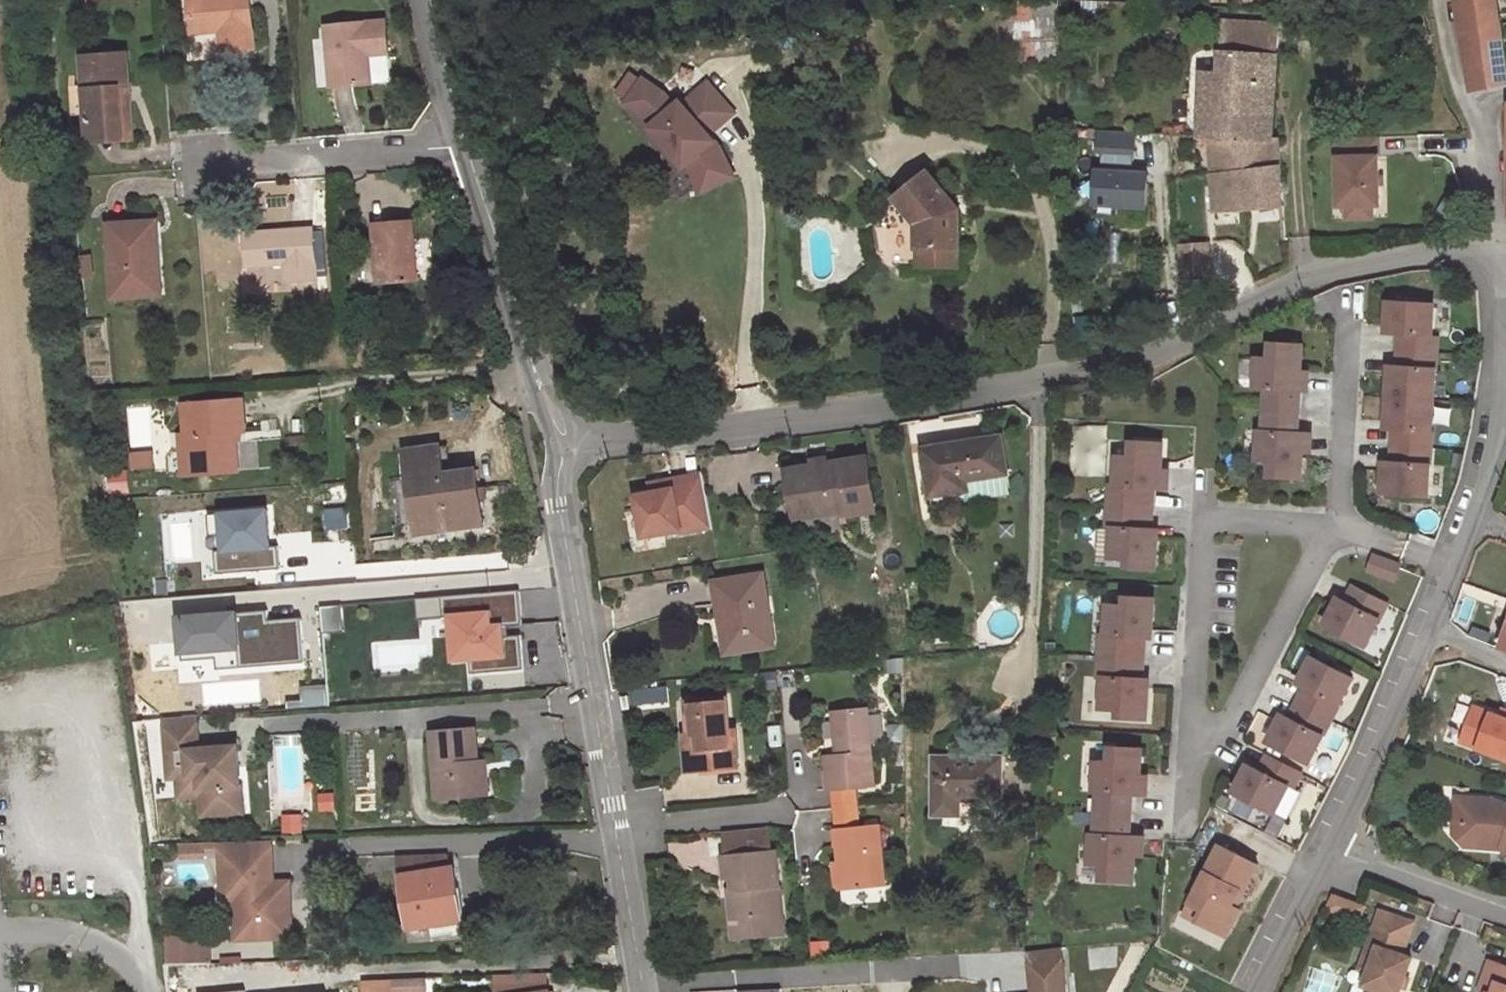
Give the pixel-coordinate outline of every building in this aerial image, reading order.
[(250,0),(189,0),(192,33),(221,30),(223,49),(254,46),(250,0)] [(1496,0),(1459,0),(1477,91),(1505,86),(1505,54),(1496,0)] [(389,76),(383,20),(325,26),(331,86),(385,81),(389,76)] [(1273,139),(1278,55),(1276,55),(1278,30),(1224,26),(1223,42),(1231,42),(1230,52),(1222,51),(1221,72),(1203,71),(1201,104),(1201,137),(1212,138),(1273,139)] [(124,141),(120,87),(129,86),(126,52),(82,55),(89,143),(124,141)] [(711,133),(736,112),(709,81),(684,102),(682,100),(677,104),(666,92),(624,65),(607,92),(645,116),(653,125),(650,128),(684,168),(688,164),(699,154),(709,174),(728,164),(716,139),(711,133)] [(133,140),(129,86),(120,87),(124,141),(133,140)] [(1134,156),(1135,134),(1099,132),(1097,154),(1103,154),(1134,156)] [(1380,206),(1378,136),(1335,137),(1336,159),(1338,159),(1339,207),(1347,207),(1372,206),(1380,206)] [(1283,206),(1278,139),(1273,139),(1212,138),(1217,211),(1283,206)] [(734,177),(728,164),(709,174),(699,154),(688,164),(701,193),(734,177)] [(1133,174),(1134,156),(1103,154),(1102,172),(1133,174)] [(960,248),(959,208),(928,170),(895,197),(917,223),(917,266),(958,265),(958,248),(960,248)] [(1147,208),(1149,175),(1133,174),(1102,172),(1096,172),(1094,215),(1119,216),(1119,207),(1147,208)] [(1451,220),(1461,205),(1448,196),(1438,212),(1451,220)] [(1372,218),(1372,206),(1347,207),(1347,219),(1372,218)] [(161,296),(156,220),(148,221),(153,296),(161,296)] [(417,281),(412,220),(374,223),(376,258),(372,259),(373,269),(377,268),(378,284),(417,281)] [(153,296),(148,221),(107,223),(111,299),(153,296)] [(317,280),(313,228),(243,233),(246,267),(285,264),(286,282),(317,280)] [(1209,275),(1207,242),(1178,243),(1180,277),(1209,275)] [(93,278),(90,254),(80,255),(83,279),(93,278)] [(1432,336),(1434,304),(1388,301),(1387,324),(1395,325),(1394,333),(1399,333),(1398,350),(1431,352),(1432,336)] [(1298,412),(1302,345),(1276,343),(1275,359),(1257,358),(1257,360),(1256,380),(1255,388),(1267,388),(1266,410),(1298,412)] [(1433,400),(1435,369),(1430,368),(1431,352),(1398,350),(1397,374),(1389,374),(1388,397),(1433,400)] [(1257,360),(1237,359),(1236,378),(1256,380),(1257,360)] [(1431,432),(1433,400),(1388,397),(1386,421),(1394,421),(1392,446),(1425,448),(1426,431),(1431,432)] [(183,403),(185,431),(189,476),(228,472),(227,457),(236,456),(234,432),(244,431),(242,398),(183,403)] [(1301,478),(1304,432),(1297,432),(1298,412),(1266,410),(1265,430),(1259,430),(1258,460),(1276,461),(1275,476),(1301,478)] [(189,476),(185,431),(179,432),(182,476),(189,476)] [(1006,473),(1000,437),(923,449),(931,496),(965,490),(967,490),(966,480),(1006,473)] [(1159,488),(1162,443),(1136,442),(1135,458),(1117,457),(1116,484),(1110,484),(1109,506),(1151,509),(1152,488),(1159,488)] [(484,523),(476,469),(444,473),(440,445),(406,450),(415,517),(448,513),(450,528),(484,523)] [(1429,472),(1429,465),(1424,464),(1425,448),(1392,446),(1391,470),(1383,470),(1382,493),(1427,496),(1428,491),(1429,472)] [(154,466),(152,453),(130,455),(131,468),(154,466)] [(238,471),(236,456),(227,457),(228,472),(238,471)] [(875,510),(867,458),(825,465),(826,470),(813,472),(812,467),(788,471),(792,498),(804,496),(808,518),(851,511),(851,514),(875,510)] [(125,491),(124,472),(107,473),(109,492),(125,491)] [(1429,472),(1428,491),(1445,492),(1446,473),(1429,472)] [(1009,493),(1006,473),(966,480),(967,490),(965,490),(966,500),(1009,493)] [(712,527),(703,474),(660,482),(661,491),(652,493),(636,496),(644,537),(680,530),(681,533),(712,527)] [(661,491),(660,482),(651,483),(652,493),(661,491)] [(808,518),(804,496),(792,498),(796,520),(808,518)] [(1150,537),(1151,509),(1109,506),(1107,528),(1112,528),(1110,558),(1133,559),(1132,568),(1156,569),(1158,537),(1150,537)] [(450,528),(448,513),(415,517),(417,533),(450,528)] [(1013,537),(1013,524),(1000,524),(1000,537),(1013,537)] [(1394,579),(1399,565),(1374,557),(1371,564),(1369,569),(1394,579)] [(772,645),(761,574),(714,582),(720,617),(725,616),(731,652),(772,645)] [(1373,616),(1381,601),(1353,586),(1342,609),(1335,605),(1324,626),(1364,646),(1378,618),(1373,616)] [(520,590),(441,596),(443,617),(451,616),(454,660),(470,659),(471,673),(524,669),(521,635),(507,636),(503,637),(502,626),(506,626),(522,625),(520,590)] [(418,619),(443,617),(441,596),(416,598),(418,619)] [(1142,658),(1144,629),(1151,630),(1153,599),(1131,598),(1131,606),(1107,604),(1105,635),(1101,634),(1099,656),(1142,658)] [(1378,618),(1386,603),(1381,601),(1373,616),(1378,618)] [(269,621),(268,610),(236,613),(237,623),(227,624),(226,614),(179,617),(183,661),(217,659),(218,670),(306,663),(302,618),(269,621)] [(236,613),(226,614),(227,624),(237,623),(236,613)] [(1146,719),(1148,687),(1140,687),(1142,658),(1099,656),(1098,677),(1103,677),(1101,708),(1124,710),(1123,718),(1146,719)] [(1337,705),(1351,677),(1311,657),(1301,677),(1308,680),(1296,703),(1324,717),(1332,702),(1337,705)] [(899,670),(898,658),(885,659),(886,671),(899,670)] [(777,688),(775,672),(766,673),(768,689),(777,688)] [(655,700),(655,692),(647,692),(648,700),(655,700)] [(630,709),(628,698),(618,699),(620,711),(630,709)] [(739,767),(735,730),(729,731),(726,698),(687,701),(690,735),(684,736),(687,771),(739,767)] [(1329,720),(1337,705),(1332,702),(1324,717),(1329,720)] [(1317,732),(1324,717),(1296,703),(1285,724),(1278,721),(1268,741),(1308,762),(1309,759),(1317,743),(1322,734),(1317,732)] [(873,785),(866,709),(833,712),(837,755),(826,756),(829,789),(832,788),(854,786),(873,785)] [(197,749),(197,743),(195,715),(163,718),(164,733),(167,778),(176,777),(178,796),(199,794),(201,815),(226,813),(224,786),(232,785),(231,767),(238,767),(236,740),(218,742),(218,747),(197,749)] [(1322,734),(1329,720),(1324,717),(1317,732),(1322,734)] [(164,733),(163,718),(144,719),(146,735),(164,733)] [(477,761),(474,728),(432,732),(438,799),(480,796),(477,761)] [(365,780),(363,736),(346,737),(348,781),(365,780)] [(1321,765),(1329,750),(1317,743),(1309,759),(1321,765)] [(1137,794),(1140,748),(1115,747),(1114,763),(1095,762),(1093,791),(1099,792),(1098,800),(1098,811),(1097,813),(1129,815),(1131,793),(1137,794)] [(1273,812),(1287,785),(1295,770),(1291,768),(1283,764),(1267,755),(1259,770),(1254,768),(1250,775),(1243,771),(1233,791),(1273,812)] [(1000,800),(1000,757),(934,757),(933,814),(958,814),(958,799),(1000,800)] [(488,795),(484,761),(477,761),(480,796),(488,795)] [(1248,764),(1243,771),(1250,775),(1254,768),(1248,764)] [(242,812),(238,767),(231,767),(232,785),(224,786),(226,813),(242,812)] [(1295,770),(1287,785),(1292,787),(1300,772),(1295,770)] [(856,807),(854,786),(832,788),(834,809),(856,807)] [(333,809),(333,794),(320,795),(321,810),(333,809)] [(1462,821),(1465,798),(1458,797),(1453,833),(1462,821)] [(1494,800),(1465,798),(1462,821),(1453,833),(1462,845),(1494,847),(1505,851),(1505,804),(1494,800)] [(1089,811),(1098,811),(1098,800),(1089,800),(1089,811)] [(858,826),(856,807),(834,809),(836,828),(858,826)] [(1133,882),(1135,836),(1128,835),(1129,815),(1097,813),(1096,834),(1091,834),(1090,863),(1091,864),(1108,864),(1107,880),(1133,882)] [(1096,815),(1087,815),(1086,824),(1095,824),(1096,815)] [(300,831),(300,816),(283,816),(283,831),(300,831)] [(884,886),(878,824),(858,826),(836,828),(839,861),(841,890),(884,886)] [(783,934),(775,850),(770,851),(768,827),(724,831),(727,855),(723,855),(725,879),(732,878),(733,887),(733,889),(734,889),(735,894),(732,895),(734,920),(751,919),(753,937),(783,934)] [(291,926),(289,881),(272,882),(264,882),(263,873),(271,872),(270,840),(218,841),(219,850),(220,880),(232,879),(233,902),(235,939),(280,937),(291,926)] [(219,850),(218,841),(203,842),(203,850),(219,850)] [(203,850),(203,842),(180,843),(181,857),(203,856),(203,850)] [(1243,891),(1257,864),(1219,845),(1189,904),(1202,910),(1197,921),(1226,936),(1239,909),(1235,907),(1231,905),(1239,889),(1243,891)] [(461,926),(453,868),(448,868),(446,853),(397,855),(408,928),(428,925),(430,937),(450,934),(449,927),(461,926)] [(1107,880),(1108,864),(1091,864),(1090,881),(1107,882),(1107,880)] [(272,882),(271,872),(263,873),(264,882),(272,882)] [(233,902),(232,879),(220,880),(221,902),(233,902)] [(1235,907),(1243,891),(1239,889),(1231,905),(1235,907)] [(1354,917),(1359,903),(1333,894),(1326,907),(1354,917)] [(1358,919),(1363,905),(1359,903),(1354,917),(1358,919)] [(1197,921),(1202,910),(1189,904),(1184,914),(1197,921)] [(1411,958),(1401,955),(1413,922),(1380,910),(1368,944),(1377,947),(1368,972),(1363,985),(1368,987),(1366,991),(1399,991),(1411,958)] [(753,937),(751,919),(734,920),(730,921),(732,939),(753,937)] [(211,962),(211,937),(166,938),(167,964),(211,962)] [(828,956),(827,941),(813,942),(813,957),(828,956)] [(1368,972),(1377,947),(1368,944),(1359,968),(1368,972)] [(1060,960),(1059,948),(1027,952),(1028,963),(1060,960)] [(1060,960),(1028,963),(1031,991),(1064,991),(1060,960)] [(1489,960),(1479,989),(1486,991),(1505,991),(1505,967),(1489,960)] [(253,987),(236,967),(211,967),(211,984),(212,991),(250,991),(253,987)] [(546,972),(495,975),(497,991),(549,991),(546,972)] [(424,978),(362,980),(362,991),(425,991),(424,978)] [(1368,987),(1363,985),(1359,983),(1354,985),(1351,991),(1366,991),(1368,987)]
